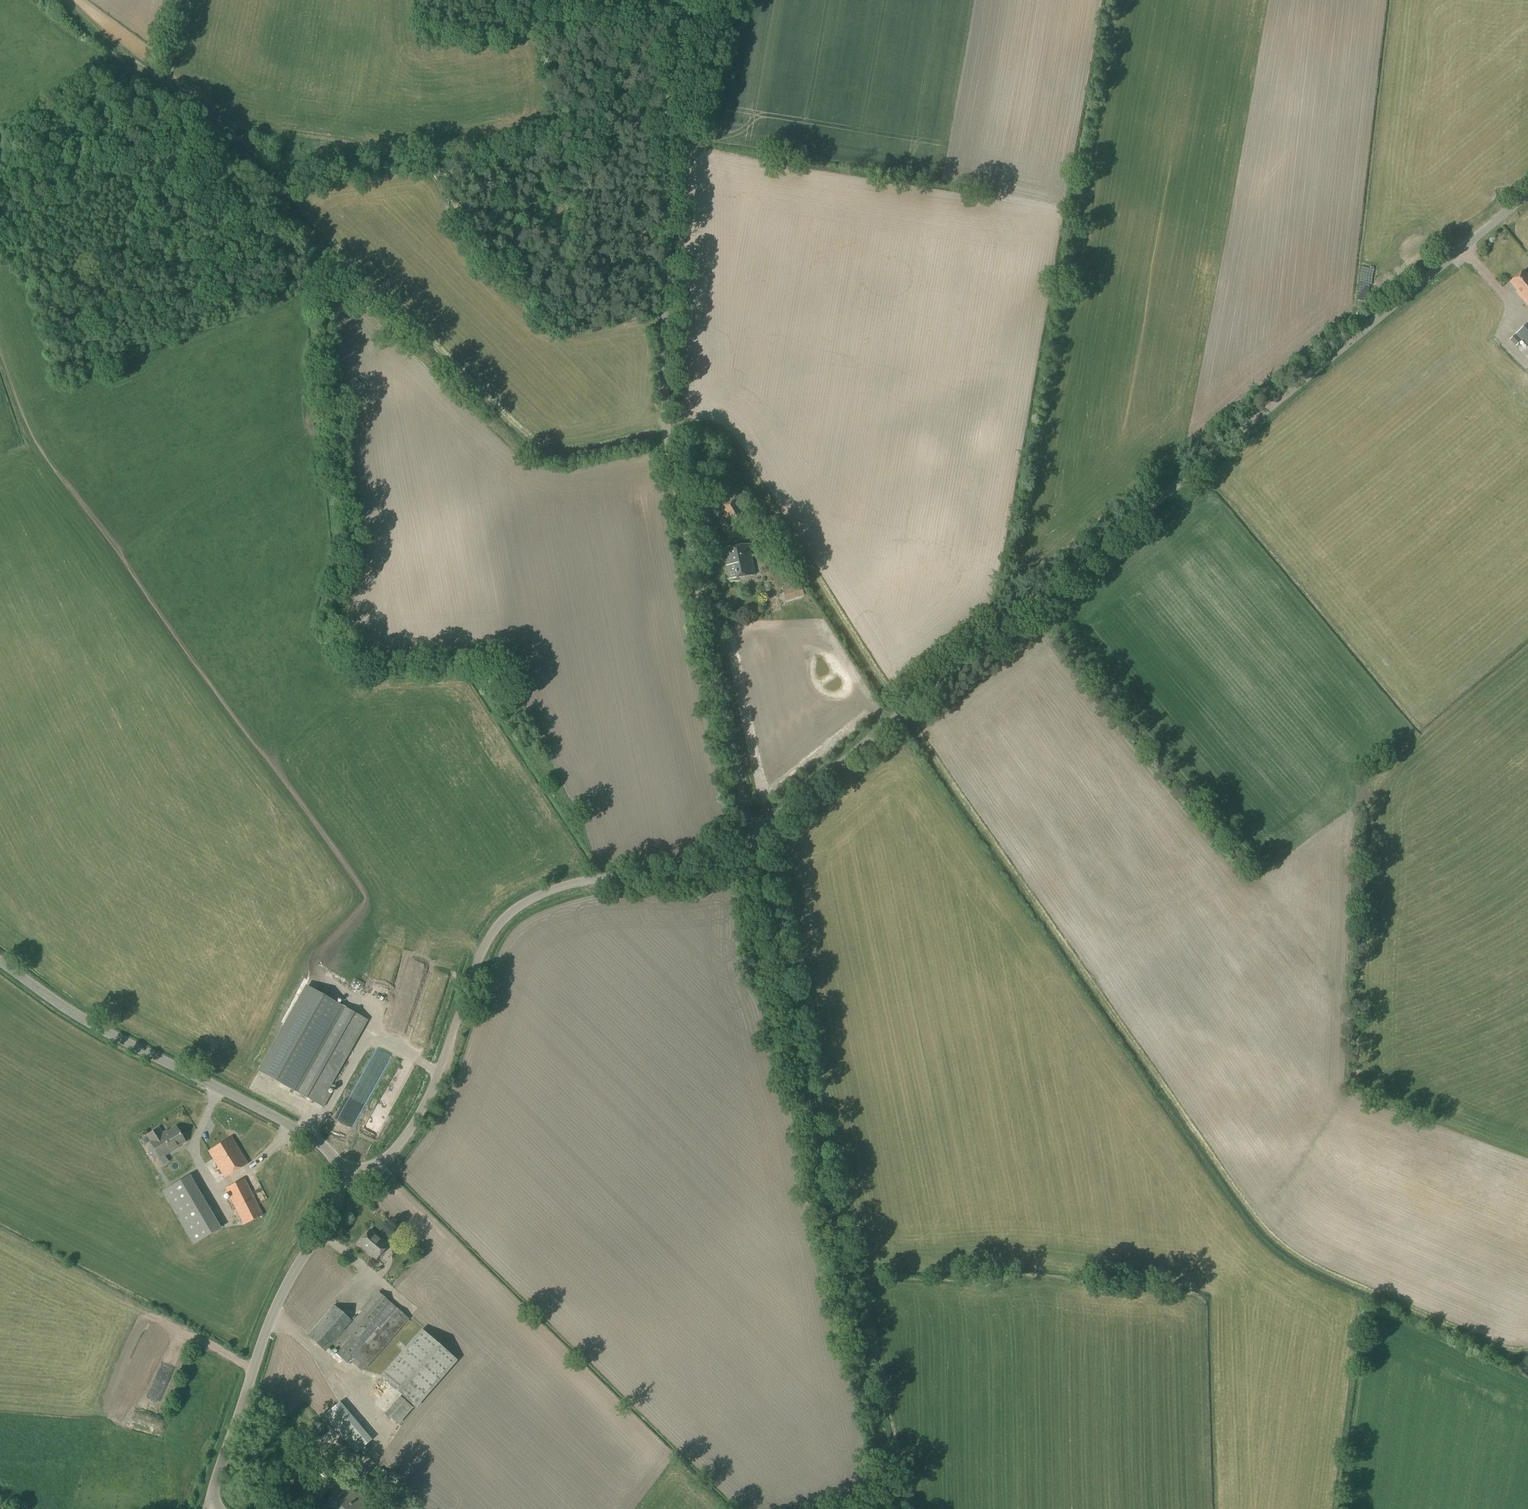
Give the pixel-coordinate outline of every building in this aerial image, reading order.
[(1524,271),(1510,282),(1520,294),(1519,295),(1527,305),(1527,276),(1524,271)] [(1509,340),(1516,347),(1522,341),(1527,348),(1527,322),(1509,340)] [(715,489),(724,487),(721,474),(712,477),(715,489)] [(744,509),(737,497),(719,508),(731,527),(753,512),(749,505),(744,509)] [(695,513),(704,527),(713,520),(705,507),(695,513)] [(729,580),(754,575),(749,544),(724,549),(727,566),(729,580)] [(789,589),(792,599),(804,595),(801,585),(789,589)] [(323,1107),(330,1095),(326,1093),(367,1019),(305,985),(257,1071),(290,1089),(323,1107)] [(388,1115),(395,1103),(385,1098),(379,1110),(388,1115)] [(159,1127),(146,1136),(150,1143),(151,1145),(147,1148),(155,1160),(159,1157),(164,1154),(164,1155),(177,1147),(177,1146),(185,1141),(176,1127),(163,1134),(159,1127)] [(224,1178),(248,1164),(231,1137),(207,1151),(224,1178)] [(195,1244),(220,1228),(188,1176),(162,1192),(195,1244)] [(243,1225),(263,1215),(245,1178),(225,1189),(243,1225)] [(375,1259),(387,1245),(369,1230),(357,1244),(375,1259)] [(364,1368),(407,1318),(378,1292),(352,1322),(345,1331),(343,1330),(351,1321),(333,1306),(308,1336),(325,1351),(331,1345),(337,1351),(335,1353),(346,1363),(352,1357),(364,1368)] [(412,1405),(453,1359),(422,1332),(381,1378),(412,1405)] [(340,1399),(323,1413),(355,1451),(372,1436),(340,1399)] [(376,1507),(344,1480),(321,1508),(322,1508),(374,1508),(376,1507)]
